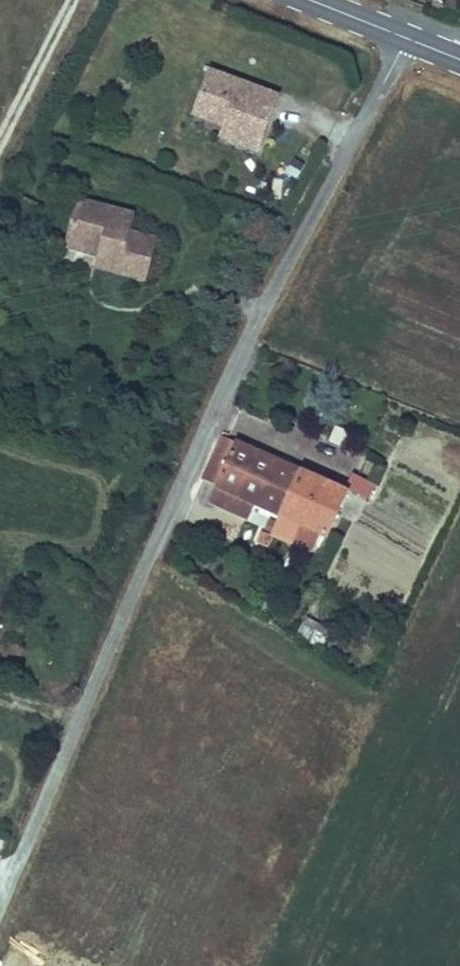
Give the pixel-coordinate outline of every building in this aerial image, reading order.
[(273,97),(204,73),(192,104),(222,119),(214,139),(250,153),(273,97)] [(124,216),(72,201),(60,237),(96,249),(90,267),(138,281),(150,243),(118,233),(124,216)] [(303,473),(220,434),(203,469),(200,477),(219,486),(283,517),(303,473)] [(303,473),(283,517),(325,536),(345,492),(303,473)] [(307,616),(298,631),(319,643),(328,627),(307,616)]
